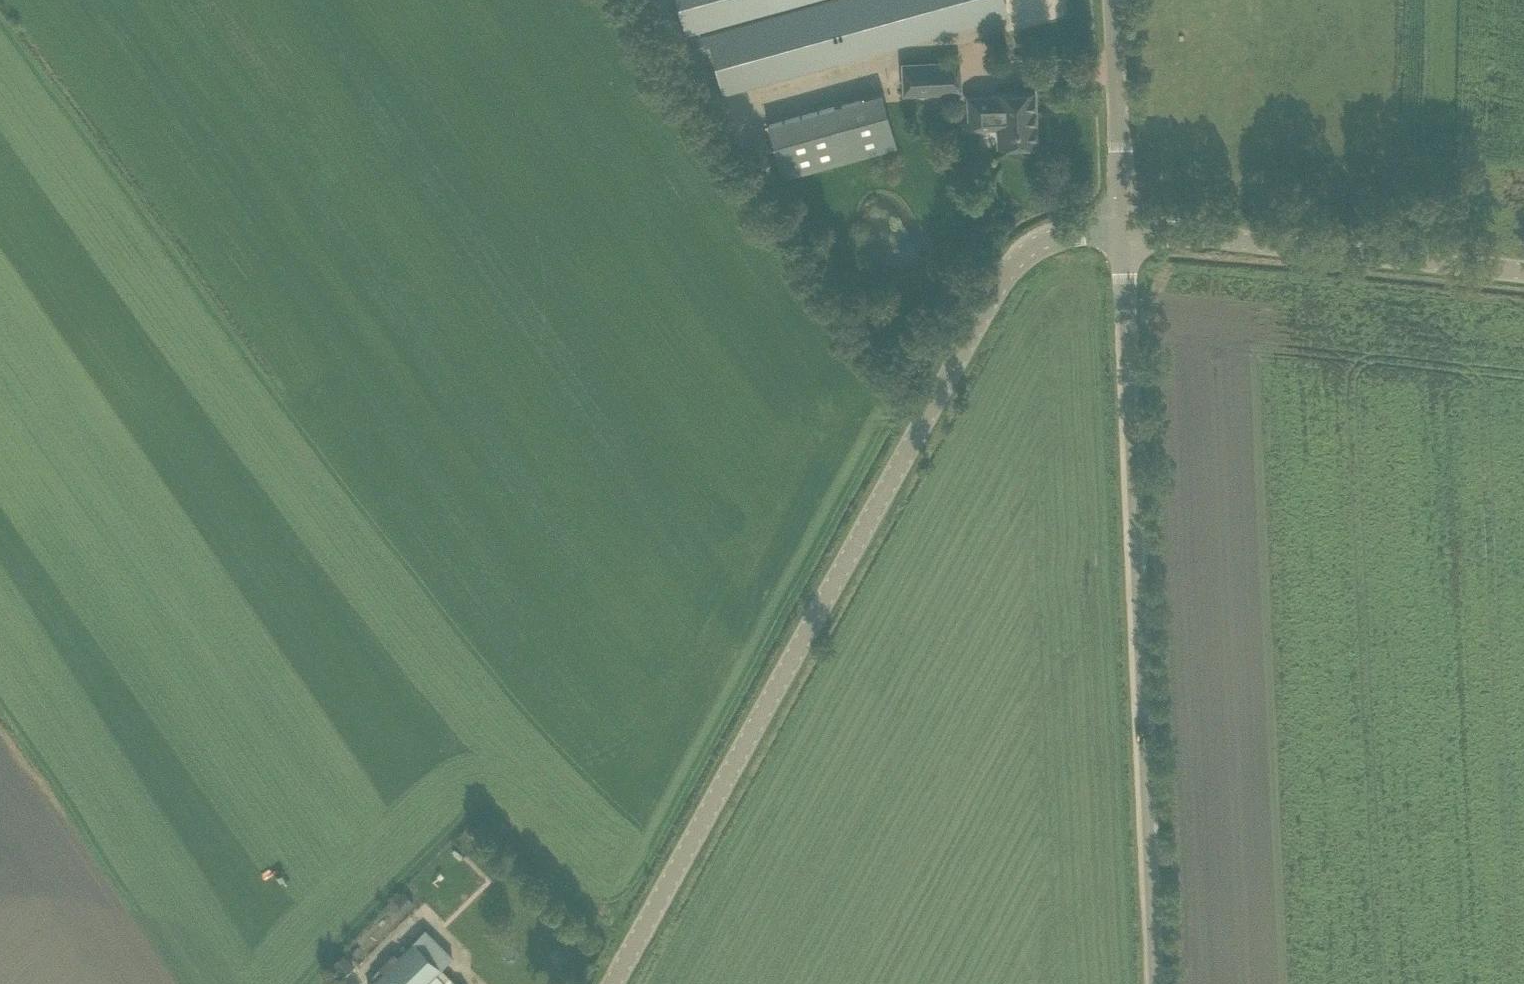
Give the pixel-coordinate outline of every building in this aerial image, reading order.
[(934,61),(902,62),(903,92),(936,91),(957,90),(956,60),(934,61)] [(995,94),(967,96),(968,113),(996,111),(997,126),(997,144),(1009,143),(1009,147),(1025,146),(1024,142),(1037,142),(1034,90),(995,92),(995,94)] [(834,105),(849,158),(895,145),(880,92),(834,105)] [(401,889),(393,897),(405,909),(413,901),(412,901),(401,889)] [(451,953),(423,926),(366,983),(421,983),(451,953)] [(559,943),(549,947),(555,961),(564,957),(559,943)] [(344,974),(345,972),(354,964),(342,953),(336,959),(333,962),(344,974)]
